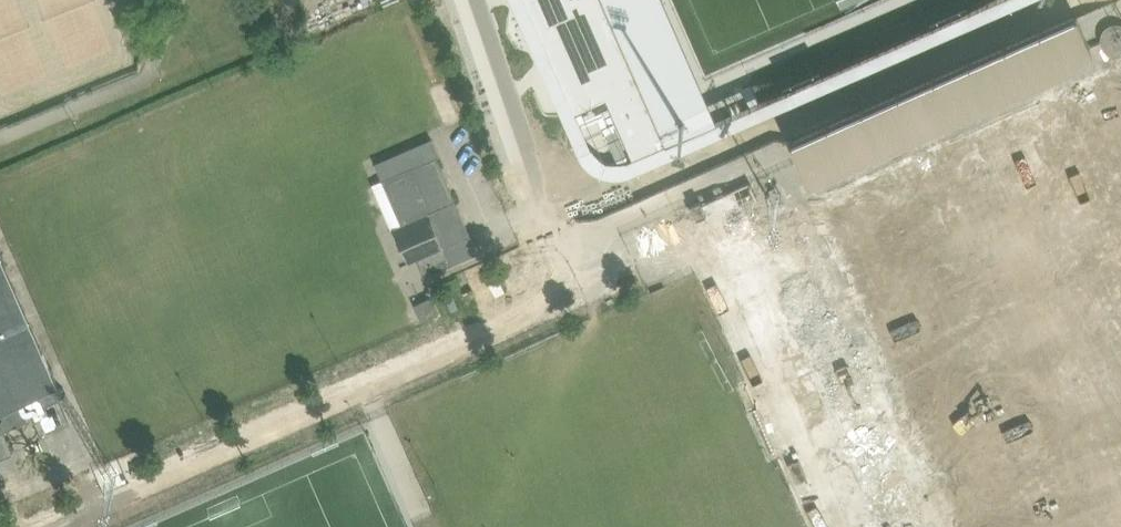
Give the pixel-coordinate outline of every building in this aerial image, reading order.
[(576,112),(590,146),(593,150),(596,154),(600,157),(605,160),(609,161),(614,162),(618,162),(623,161),(627,160),(667,142),(667,141),(655,114),(679,104),(650,37),(634,44),(651,84),(642,88),(604,0),(526,0),(576,112)] [(666,144),(719,120),(666,0),(602,0),(666,144)] [(402,224),(393,227),(408,263),(417,259),(424,276),(478,253),(437,157),(440,155),(432,138),(375,162),(402,224)] [(58,386),(0,254),(0,431),(27,419),(25,414),(59,400),(53,387),(58,386)] [(500,281),(490,286),(495,297),(505,293),(500,281)] [(454,295),(445,299),(450,313),(459,309),(454,295)] [(439,314),(431,296),(414,304),(421,321),(439,314)]
